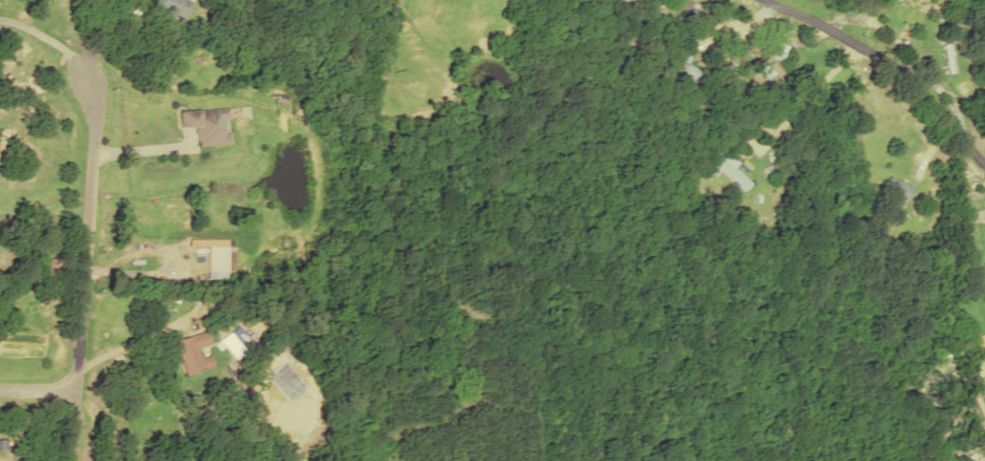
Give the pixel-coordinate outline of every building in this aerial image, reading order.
[(156,12),(183,20),(189,0),(160,0),(156,12)] [(748,50),(776,76),(781,70),(753,44),(748,50)] [(941,45),(948,71),(954,70),(947,44),(941,45)] [(196,146),(229,144),(227,108),(179,110),(180,127),(196,127),(196,146)] [(715,151),(709,159),(743,190),(750,183),(744,178),(752,169),(744,161),(736,170),(729,163),(735,157),(728,151),(722,158),(715,151)] [(910,186),(887,175),(880,190),(903,201),(910,186)] [(984,234),(984,207),(973,214),(984,234)] [(205,277),(224,277),(224,269),(231,269),(231,245),(205,245),(205,277)] [(200,357),(198,347),(208,345),(205,331),(173,338),(181,374),(210,368),(208,355),(200,357)]
